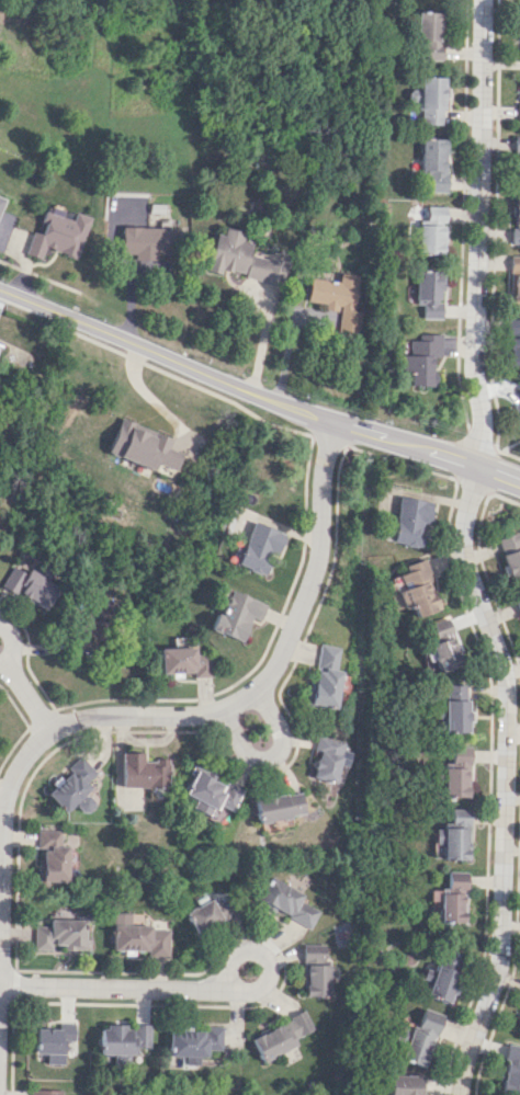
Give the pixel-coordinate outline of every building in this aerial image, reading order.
[(442,12),(418,12),(417,59),(440,60),(442,12)] [(444,77),(420,77),(419,124),(443,124),(444,77)] [(420,172),(428,172),(428,191),(446,192),(447,138),(421,138),(420,172)] [(511,196),(512,245),(519,244),(519,195),(511,196)] [(446,206),(427,206),(426,220),(419,220),(418,254),(443,254),(444,221),(445,221),(446,206)] [(25,254),(41,259),(44,249),(77,258),(89,217),(75,213),(73,220),(43,211),(38,231),(32,230),(25,254)] [(121,226),(121,254),(133,254),(133,258),(175,258),(175,226),(121,226)] [(205,269),(220,274),(221,269),(280,286),(288,262),(250,251),(252,243),(242,240),(244,233),(224,227),(222,235),(216,234),(205,269)] [(511,306),(519,306),(519,256),(511,256),(511,306)] [(424,318),(442,319),(443,303),(439,303),(440,292),(442,292),(442,271),(417,270),(416,304),(424,304),(424,318)] [(308,277),(306,304),(338,307),(336,332),(357,334),(359,310),(353,309),(357,275),(339,273),(338,280),(308,277)] [(411,385),(436,386),(436,357),(443,357),(443,334),(412,333),(412,355),(403,355),(403,374),(411,374),(411,385)] [(156,463),(176,470),(182,452),(169,448),(173,437),(121,418),(108,453),(153,470),(156,463)] [(423,547),(431,501),(400,496),(393,543),(423,547)] [(284,534),(252,521),(235,564),(261,575),(271,551),(276,553),(284,534)] [(512,586),(519,583),(519,540),(517,532),(496,540),(512,586)] [(440,608),(423,558),(405,565),(407,572),(390,578),(401,609),(412,605),(416,616),(440,608)] [(29,569),(26,574),(12,566),(0,585),(15,594),(16,592),(45,610),(59,587),(29,569)] [(262,603),(229,590),(218,615),(213,613),(207,629),(238,641),(248,617),(255,620),(262,603)] [(438,672),(464,661),(445,616),(428,623),(436,642),(427,645),(438,672)] [(338,671),(333,670),(337,647),(316,643),(306,704),(331,708),(338,671)] [(156,648),(156,675),(190,674),(190,677),(206,677),(206,653),(191,654),(191,647),(156,648)] [(442,732),(465,732),(465,721),(466,721),(466,684),(441,684),(442,732)] [(341,742),(315,735),(304,776),(329,783),(334,763),(343,766),(347,752),(338,750),(341,742)] [(139,752),(117,753),(118,787),(159,787),(159,759),(139,759),(139,752)] [(467,797),(467,755),(448,755),(448,763),(441,763),(440,796),(467,797)] [(95,774),(78,756),(41,791),(61,812),(71,803),(81,814),(92,804),(78,790),(95,774)] [(226,811),(236,792),(220,784),(219,786),(189,771),(178,794),(190,800),(186,807),(205,817),(212,804),(226,811)] [(299,814),(294,790),(249,800),(253,823),(299,814)] [(441,859),(467,859),(467,809),(449,809),(449,828),(433,828),(433,843),(441,843),(441,859)] [(36,882),(65,882),(65,846),(58,846),(58,830),(36,830),(36,882)] [(464,922),(465,872),(447,871),(446,888),(439,888),(438,922),(464,922)] [(320,910),(299,900),(302,893),(268,876),(254,903),(273,913),(275,910),(311,928),(320,910)] [(233,915),(225,901),(217,905),(213,896),(183,911),(194,935),(233,915)] [(110,951),(147,950),(147,955),(168,955),(167,929),(149,930),(149,925),(129,925),(129,913),(110,913),(110,951)] [(32,925),(31,949),(82,950),(83,920),(47,919),(47,926),(32,925)] [(327,944),(303,944),(304,997),(327,996),(327,944)] [(422,979),(429,981),(425,996),(449,1002),(457,971),(426,963),(422,979)] [(441,1014),(422,1008),(415,1030),(409,1028),(398,1059),(424,1067),(441,1014)] [(313,1029),(304,1011),(250,1038),(262,1062),(297,1045),(294,1039),(313,1029)] [(73,1023),(57,1023),(57,1028),(34,1028),(33,1053),(44,1054),(44,1063),(62,1064),(62,1041),(72,1041),(73,1023)] [(149,1047),(150,1024),(133,1024),(133,1026),(98,1026),(98,1055),(113,1055),(113,1061),(124,1061),(124,1055),(133,1055),(133,1047),(149,1047)] [(221,1050),(221,1026),(204,1026),(204,1031),(168,1031),(167,1056),(180,1056),(180,1067),(198,1067),(198,1056),(206,1057),(206,1049),(221,1050)] [(509,1044),(499,1090),(519,1094),(519,1047),(509,1044)] [(388,1074),(388,1094),(421,1094),(421,1075),(388,1074)]
